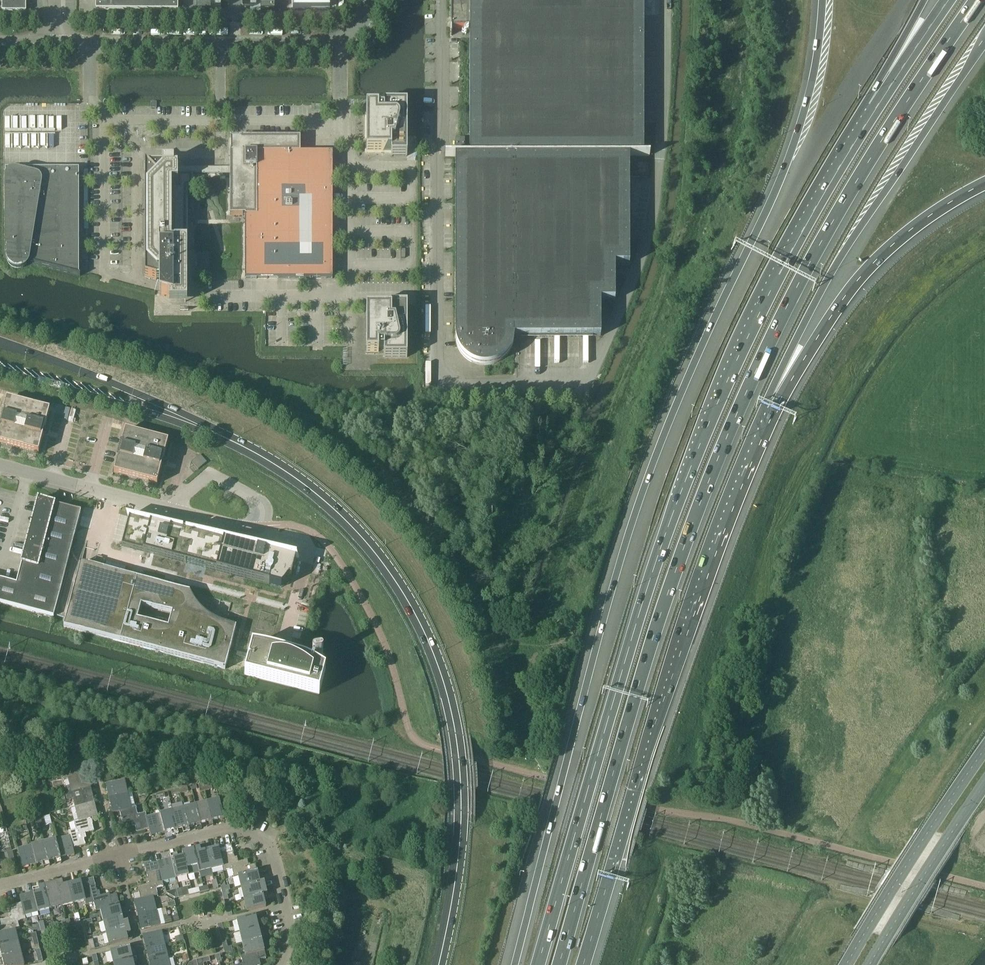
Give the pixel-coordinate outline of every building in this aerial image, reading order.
[(2,1),(2,11),(26,11),(26,0),(2,0),(2,1)] [(96,11),(178,11),(178,0),(96,0),(96,11)] [(197,11),(211,11),(211,13),(221,13),(221,9),(222,9),(222,5),(229,5),(229,0),(197,0),(197,11)] [(242,5),(250,5),(250,9),(256,9),(256,11),(274,11),(274,0),(242,0),(242,5)] [(445,155),(446,156),(455,156),(455,191),(456,336),(456,337),(456,338),(456,339),(456,340),(456,341),(456,342),(456,343),(457,343),(457,344),(457,345),(457,346),(458,346),(458,347),(459,348),(459,350),(460,351),(460,352),(461,353),(462,354),(463,354),(463,355),(464,356),(465,357),(466,358),(467,359),(468,359),(469,360),(470,361),(471,361),(472,362),(473,362),(474,363),(475,363),(476,364),(478,364),(479,364),(480,364),(481,365),(482,365),(484,365),(485,365),(486,365),(487,365),(488,365),(489,364),(491,364),(492,364),(493,364),(494,363),(495,363),(496,363),(497,362),(498,362),(499,361),(500,360),(501,360),(502,359),(503,358),(504,358),(505,357),(506,356),(507,355),(507,354),(508,353),(509,352),(509,351),(510,350),(511,349),(511,348),(512,347),(512,346),(512,345),(513,345),(513,344),(513,343),(513,342),(513,341),(514,341),(514,340),(514,339),(514,338),(514,337),(514,336),(517,336),(601,336),(601,300),(615,300),(615,264),(629,264),(629,191),(629,177),(629,156),(650,156),(650,154),(644,154),(644,145),(644,125),(644,0),(451,0),(451,35),(452,35),(452,28),(470,28),(470,144),(470,155),(445,155)] [(375,107),(374,107),(366,107),(366,153),(381,153),(382,152),(391,152),(391,156),(407,156),(407,104),(384,104),(384,110),(379,110),(379,107),(375,107)] [(305,278),(328,278),(333,278),(333,152),(300,152),(300,137),(239,137),(239,139),(231,139),(231,150),(230,150),(230,169),(191,168),(189,168),(188,168),(187,168),(186,168),(185,168),(184,168),(182,168),(180,168),(179,168),(178,168),(177,168),(174,168),(174,163),(162,163),(162,166),(159,166),(158,165),(158,164),(157,163),(156,163),(155,163),(154,163),(153,163),(153,164),(152,165),(152,166),(149,166),(148,166),(145,163),(145,277),(157,280),(160,280),(160,289),(160,295),(161,295),(169,297),(169,303),(187,303),(187,296),(187,242),(185,242),(185,187),(193,187),(193,173),(230,173),(230,215),(245,215),(245,278),(305,278)] [(465,137),(456,137),(456,148),(465,148),(465,137)] [(7,183),(5,183),(6,191),(5,256),(4,256),(7,257),(7,258),(7,260),(7,261),(7,262),(8,264),(9,265),(9,266),(10,267),(11,268),(12,268),(14,269),(15,269),(16,270),(18,270),(19,270),(20,269),(22,269),(23,268),(24,268),(25,267),(26,266),(27,265),(27,264),(28,263),(80,276),(80,275),(79,275),(79,190),(79,169),(34,169),(34,176),(16,172),(14,171),(13,172),(12,172),(10,173),(9,174),(8,175),(8,177),(7,179),(7,183)] [(199,253),(199,269),(210,269),(210,253),(199,253)] [(366,354),(374,354),(375,353),(379,353),(379,351),(384,351),(384,357),(407,357),(407,305),(391,305),(391,309),(382,309),(381,308),(366,308),(366,354)] [(44,435),(43,434),(44,429),(45,429),(50,410),(7,399),(0,425),(0,443),(39,453),(44,435)] [(157,484),(162,465),(161,465),(162,459),(163,460),(168,441),(125,430),(120,449),(122,449),(120,455),(119,454),(114,473),(157,484)] [(54,617),(81,511),(76,510),(57,504),(57,505),(54,504),(38,500),(37,503),(16,584),(0,579),(0,603),(54,617)] [(129,519),(122,546),(142,551),(154,554),(158,555),(181,561),(187,563),(265,583),(269,584),(270,584),(282,587),(284,584),(287,581),(289,578),(291,579),(292,574),(293,574),(294,573),(294,572),(294,571),(293,571),(296,560),(293,559),(226,542),(224,541),(194,533),(161,525),(156,523),(129,516),(128,517),(129,517),(129,519)] [(81,563),(66,618),(64,627),(225,670),(229,655),(248,660),(245,675),(319,694),(326,671),(321,668),(317,666),(313,663),(308,661),(304,659),(295,655),(285,652),(284,652),(282,652),(282,651),(282,650),(281,650),(281,649),(280,649),(280,648),(279,648),(278,649),(277,649),(277,650),(275,650),(275,649),(269,648),(261,646),(252,645),(249,656),(230,651),(234,637),(236,628),(236,627),(233,627),(230,626),(227,625),(224,624),(221,623),(218,622),(215,621),(213,619),(210,617),(208,616),(205,614),(203,611),(201,609),(199,607),(197,605),(190,592),(151,582),(148,581),(94,567),(81,563)] [(81,766),(62,771),(64,780),(68,779),(72,792),(91,788),(88,774),(83,775),(81,766)] [(109,799),(128,794),(125,779),(105,784),(109,799)] [(91,788),(72,792),(72,793),(65,794),(67,801),(73,799),(75,806),(94,802),(91,788)] [(132,808),(128,794),(109,799),(112,813),(120,811),(132,808)] [(208,802),(212,821),(224,818),(220,799),(208,802)] [(91,818),(98,816),(94,802),(75,806),(75,807),(79,821),(91,818)] [(201,824),(212,821),(208,802),(196,805),(201,824)] [(185,807),(189,827),(201,824),(196,805),(185,807)] [(120,811),(123,824),(131,822),(132,824),(134,823),(137,832),(149,829),(146,817),(147,816),(146,812),(138,814),(136,806),(132,808),(120,811)] [(185,807),(173,810),(177,830),(189,827),(185,807)] [(177,830),(173,810),(161,813),(166,833),(177,830)] [(166,833),(161,813),(147,816),(146,817),(149,829),(151,836),(166,833)] [(40,828),(46,826),(44,816),(38,817),(40,828)] [(34,829),(40,828),(38,817),(32,819),(34,829)] [(94,831),(91,818),(79,821),(74,822),(76,829),(68,831),(69,836),(70,836),(73,848),(86,845),(84,835),(86,835),(85,833),(94,831)] [(69,836),(56,839),(61,858),(75,855),(73,848),(70,836),(69,836)] [(60,859),(61,858),(56,839),(44,842),(49,861),(60,859)] [(37,864),(49,861),(44,842),(32,845),(37,864)] [(250,872),(257,870),(256,865),(251,866),(250,864),(248,864),(247,860),(238,862),(238,860),(236,860),(232,844),(219,847),(221,854),(220,854),(222,861),(223,866),(223,867),(224,871),(232,869),(234,877),(239,876),(238,875),(250,872)] [(23,868),(37,864),(32,845),(18,849),(23,868)] [(194,849),(200,872),(212,869),(207,850),(201,852),(200,847),(194,849)] [(219,847),(207,850),(212,869),(223,867),(223,866),(222,861),(220,854),(221,854),(219,847)] [(188,875),(200,872),(194,849),(182,852),(183,856),(188,875)] [(176,878),(188,875),(183,856),(172,859),(176,878)] [(172,859),(157,862),(159,869),(160,869),(163,881),(176,878),(172,859)] [(133,894),(134,901),(141,899),(153,896),(154,896),(158,895),(156,887),(164,886),(163,881),(160,869),(159,869),(157,862),(144,865),(148,881),(146,882),(147,884),(137,886),(139,893),(133,894)] [(260,883),(260,882),(257,870),(250,872),(238,875),(239,876),(241,887),(260,883)] [(113,906),(119,904),(117,894),(110,895),(109,893),(100,895),(100,893),(98,894),(94,878),(82,881),(83,888),(82,888),(85,900),(86,905),(94,903),(96,910),(100,909),(113,906)] [(56,883),(62,906),(73,903),(69,884),(68,884),(63,885),(62,881),(56,883)] [(82,881),(69,884),(73,903),(85,900),(82,888),(83,888),(82,881)] [(264,881),(260,882),(260,883),(241,887),(244,899),(263,895),(267,893),(264,881)] [(56,883),(45,886),(50,909),(62,906),(56,883)] [(50,909),(45,886),(33,889),(34,893),(39,912),(50,909)] [(189,895),(188,891),(187,887),(177,889),(179,897),(183,896),(189,895)] [(175,898),(179,897),(177,889),(167,892),(167,893),(175,898)] [(34,893),(20,896),(21,901),(21,903),(24,915),(32,913),(32,917),(38,916),(38,912),(39,912),(34,893)] [(263,895),(244,899),(247,911),(266,907),(263,895)] [(134,901),(138,915),(157,910),(154,896),(153,896),(141,899),(134,901)] [(3,932),(3,933),(15,930),(20,929),(18,921),(26,920),(24,915),(21,903),(8,906),(11,915),(8,916),(9,918),(0,920),(2,926),(0,926),(0,933),(3,932)] [(103,921),(122,916),(119,904),(113,906),(100,909),(103,921)] [(157,910),(138,915),(141,930),(165,924),(172,922),(171,917),(168,916),(164,917),(162,909),(157,910)] [(240,932),(259,927),(256,915),(237,920),(240,932)] [(106,932),(125,928),(129,926),(128,921),(124,922),(122,916),(103,921),(106,932)] [(131,933),(129,926),(125,928),(106,932),(109,945),(128,940),(127,934),(131,933)] [(243,944),(262,939),(259,927),(240,932),(243,944)] [(18,942),(15,930),(3,933),(3,932),(0,933),(0,946),(18,942)] [(162,931),(143,936),(146,950),(165,945),(162,931)] [(265,951),(262,939),(243,944),(246,955),(258,952),(258,953),(265,951)] [(18,942),(0,946),(0,949),(2,958),(21,953),(18,942)] [(169,959),(165,945),(146,950),(149,963),(169,959)] [(113,962),(133,957),(130,946),(111,950),(113,962)] [(259,959),(266,957),(265,951),(258,953),(258,952),(246,955),(241,956),(243,964),(238,964),(261,964),(259,959)] [(21,953),(2,958),(4,964),(24,964),(21,953)] [(209,957),(197,960),(198,964),(204,964),(203,963),(210,961),(209,957)]
